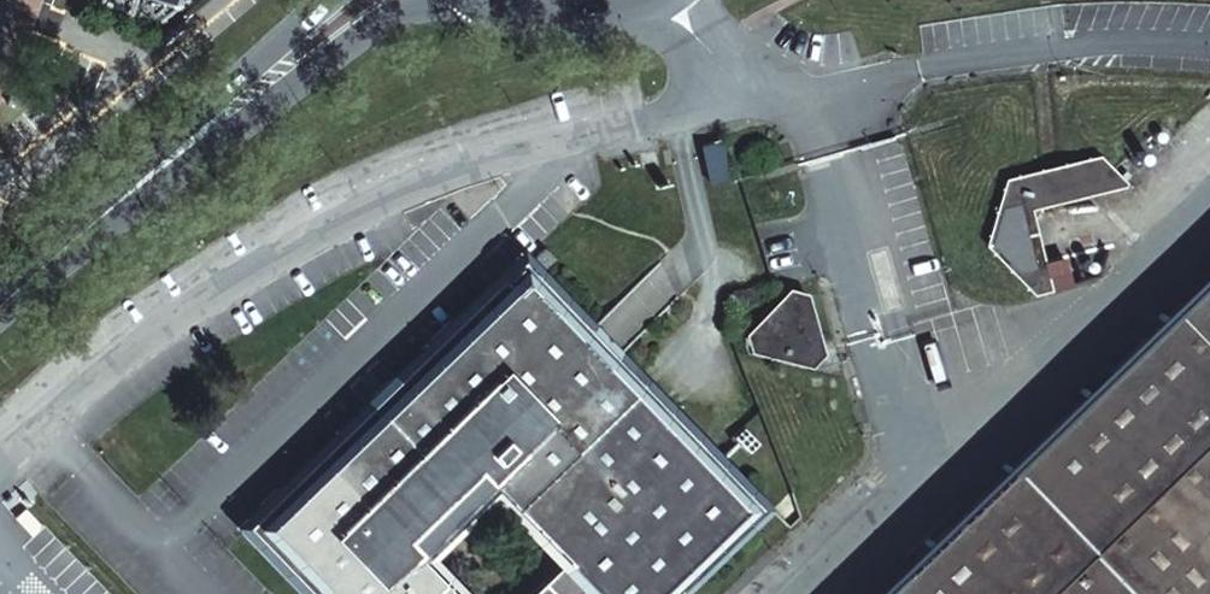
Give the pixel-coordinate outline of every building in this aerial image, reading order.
[(1098,159),(1006,183),(988,247),(1035,296),(1070,287),(1063,261),(1034,268),(1018,206),(1035,201),(1037,208),(1124,185),(1098,159)] [(547,247),(533,261),(543,271),(557,256),(547,247)] [(249,530),(312,593),(450,593),(414,557),(490,483),(563,560),(527,593),(673,593),(759,511),(521,266),(249,530)] [(884,593),(1209,593),(1209,280),(884,593)] [(789,299),(752,339),(756,349),(808,362),(817,353),(801,302),(789,299)]
